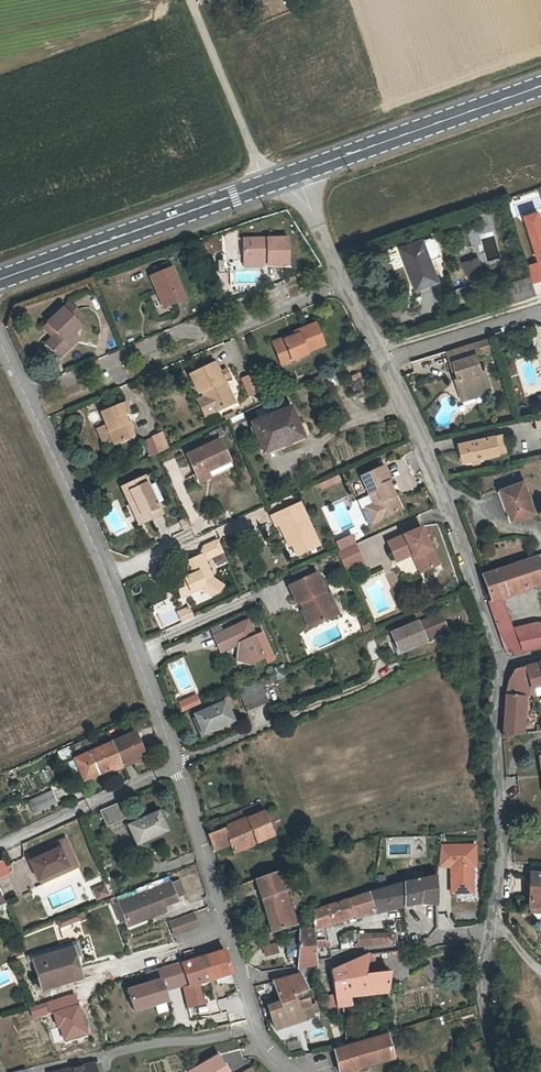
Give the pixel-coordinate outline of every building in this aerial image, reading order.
[(539,263),(528,266),(534,283),(540,280),(540,220),(539,213),(525,218),(539,263)] [(305,226),(301,219),(296,222),(300,229),(305,226)] [(243,238),(244,259),(267,258),(268,264),(290,263),(288,236),(243,238)] [(431,237),(399,249),(406,266),(408,266),(417,289),(436,281),(428,259),(438,255),(431,237)] [(476,257),(461,262),(467,278),(481,273),(476,257)] [(185,300),(172,269),(150,278),(164,309),(185,300)] [(501,285),(506,302),(535,293),(530,276),(501,285)] [(71,304),(66,310),(78,322),(84,317),(71,304)] [(59,337),(55,341),(49,347),(62,360),(72,349),(68,345),(78,336),(85,329),(78,322),(66,310),(49,327),(59,337)] [(293,332),(294,336),(273,345),(281,365),(307,354),(306,352),(323,345),(314,324),(293,332)] [(45,331),(55,341),(59,337),(49,327),(45,331)] [(82,340),(78,336),(68,345),(72,349),(82,340)] [(489,336),(476,340),(445,349),(448,360),(451,359),(454,369),(457,368),(459,373),(455,374),(453,375),(459,393),(472,389),(473,394),(484,390),(483,386),(480,379),(487,377),(484,367),(480,368),(475,353),(492,348),(489,336)] [(198,394),(201,392),(205,391),(215,412),(233,403),(222,381),(220,382),(212,364),(190,375),(198,394)] [(359,371),(349,375),(355,390),(365,386),(359,371)] [(249,396),(256,393),(250,376),(242,379),(249,396)] [(490,384),(487,377),(480,379),(483,386),(490,384)] [(460,398),(473,394),(472,389),(459,393),(460,398)] [(211,414),(215,412),(205,391),(201,392),(211,414)] [(100,414),(105,426),(112,441),(114,446),(133,438),(130,430),(127,424),(124,416),(130,413),(126,403),(100,414)] [(286,439),(288,443),(300,438),(289,409),(251,425),(261,450),(286,439)] [(107,443),(112,441),(105,426),(101,428),(107,443)] [(502,433),(496,434),(498,444),(504,443),(502,433)] [(155,444),(159,454),(169,449),(162,434),(153,438),(155,444)] [(498,444),(496,434),(459,441),(463,460),(472,458),(479,457),(506,451),(504,443),(498,444)] [(218,442),(185,456),(197,483),(229,468),(218,442)] [(155,456),(159,454),(155,444),(147,447),(151,458),(155,456)] [(371,497),(391,488),(388,481),(390,480),(383,465),(361,475),(371,497)] [(142,479),(120,489),(127,505),(123,507),(132,527),(159,516),(142,479)] [(535,510),(525,481),(503,488),(513,518),(535,510)] [(400,509),(391,488),(371,497),(374,504),(372,507),(377,517),(380,518),(400,509)] [(289,535),(308,526),(298,504),(269,517),(273,527),(277,525),(280,533),(286,530),(289,535)] [(372,507),(374,504),(366,507),(372,522),(380,518),(377,517),(372,507)] [(184,533),(189,530),(185,520),(179,523),(184,533)] [(397,561),(413,554),(420,570),(439,563),(423,525),(388,540),(397,561)] [(317,546),(308,526),(289,535),(298,555),(317,546)] [(286,530),(280,533),(287,547),(290,546),(295,557),(298,555),(286,530)] [(345,538),(336,542),(340,550),(346,548),(349,547),(345,538)] [(177,586),(209,571),(205,560),(223,552),(218,539),(203,546),(201,554),(181,562),(186,576),(175,581),(177,586)] [(353,564),(346,548),(340,550),(337,552),(344,568),(353,564)] [(521,562),(530,587),(540,583),(540,562),(540,559),(539,557),(521,562)] [(521,562),(506,567),(512,585),(497,590),(500,597),(501,597),(530,587),(521,562)] [(291,572),(295,582),(308,576),(304,566),(291,572)] [(488,602),(500,634),(513,629),(501,597),(500,597),(497,590),(512,585),(506,567),(483,575),(490,601),(488,602)] [(212,577),(209,571),(177,586),(181,595),(194,589),(193,586),(198,584),(213,595),(216,594),(222,585),(212,577)] [(303,600),(307,609),(314,624),(330,617),(333,615),(336,614),(332,604),(328,594),(325,595),(315,573),(308,576),(295,582),(287,585),(296,603),(299,602),(303,600)] [(188,608),(178,612),(182,621),(193,616),(188,608)] [(307,609),(303,610),(299,612),(306,628),(314,624),(307,609)] [(421,623),(428,640),(451,629),(443,613),(421,623)] [(362,632),(370,629),(365,618),(358,621),(362,632)] [(421,623),(420,620),(393,632),(402,652),(428,640),(421,623)] [(238,646),(238,647),(247,666),(263,659),(247,621),(213,637),(217,647),(226,643),(229,649),(238,646)] [(500,634),(508,652),(513,655),(527,651),(540,648),(540,624),(513,629),(500,634)] [(219,654),(229,649),(226,643),(217,647),(219,654)] [(236,661),(247,666),(238,647),(236,661)] [(530,665),(532,678),(540,676),(540,662),(530,665)] [(507,694),(525,696),(527,696),(540,693),(540,676),(532,678),(530,665),(515,669),(510,679),(507,694)] [(262,685),(259,678),(237,688),(246,710),(268,700),(262,685)] [(522,734),(525,696),(507,694),(504,737),(505,736),(522,734)] [(178,705),(181,713),(199,705),(195,697),(178,705)] [(233,720),(224,701),(195,715),(203,733),(233,720)] [(143,755),(133,734),(110,743),(120,765),(143,755)] [(81,742),(67,748),(71,757),(85,751),(81,742)] [(76,769),(81,782),(120,765),(110,743),(72,760),(76,769)] [(72,760),(71,757),(60,761),(65,773),(76,769),(72,760)] [(55,803),(51,792),(26,803),(30,814),(55,803)] [(121,820),(115,805),(98,812),(104,827),(121,820)] [(230,844),(234,853),(273,837),(262,812),(223,828),(220,820),(207,824),(211,834),(209,834),(207,835),(214,850),(230,844)] [(165,831),(157,813),(128,827),(136,845),(165,831)] [(30,862),(38,880),(68,867),(70,872),(78,868),(65,839),(31,854),(34,860),(30,862)] [(472,888),(472,867),(475,867),(475,846),(440,846),(439,867),(451,867),(451,894),(463,894),(463,888),(472,888)] [(40,885),(70,872),(68,867),(38,880),(40,885)] [(280,876),(284,875),(283,870),(255,879),(272,932),(295,924),(280,876)] [(530,908),(540,908),(540,874),(530,874),(530,908)] [(346,899),(351,914),(354,913),(355,917),(419,903),(437,906),(437,875),(405,882),(373,891),(346,899)] [(175,897),(171,885),(170,883),(168,878),(154,884),(156,889),(119,903),(119,905),(126,920),(126,921),(146,913),(147,917),(165,910),(164,906),(177,900),(175,897)] [(179,882),(171,885),(175,897),(184,894),(179,882)] [(109,894),(106,886),(96,890),(99,897),(109,894)] [(312,911),(314,928),(327,924),(352,916),(351,914),(346,899),(318,907),(319,909),(312,911)] [(126,920),(119,905),(114,907),(120,922),(126,920)] [(76,912),(58,919),(61,927),(79,920),(76,912)] [(195,912),(172,920),(177,935),(200,926),(195,912)] [(146,913),(126,921),(128,926),(147,919),(147,917),(146,913)] [(328,942),(327,924),(314,928),(312,928),(313,938),(315,938),(315,941),(323,941),(324,942),(328,942)] [(313,938),(312,928),(299,930),(299,944),(299,957),(298,968),(301,968),(307,967),(317,965),(316,959),(315,941),(315,938),(313,938)] [(372,935),(373,945),(392,943),(391,936),(394,936),(393,932),(372,935)] [(373,945),(372,935),(358,933),(358,940),(354,948),(373,945)] [(299,957),(299,944),(287,944),(287,957),(299,957)] [(277,953),(274,945),(266,947),(268,955),(277,953)] [(74,949),(35,960),(43,990),(82,979),(74,949)] [(187,984),(188,985),(202,982),(232,973),(225,950),(181,963),(187,984)] [(335,995),(337,1007),(337,1009),(344,1007),(343,1002),(343,998),(387,991),(390,973),(365,975),(367,955),(331,971),(332,977),(333,980),(335,995)] [(187,984),(181,963),(180,962),(145,973),(149,984),(127,991),(134,1011),(167,1001),(161,983),(167,981),(169,989),(187,984)] [(435,975),(428,963),(421,967),(429,979),(435,975)] [(274,981),(280,1002),(305,991),(306,991),(300,975),(295,976),(287,978),(278,980),(274,981)] [(274,981),(267,983),(274,1004),(280,1002),(274,981)] [(183,986),(187,1006),(206,1001),(202,982),(188,985),(183,986)] [(305,991),(280,1002),(274,1004),(268,1006),(276,1030),(308,1018),(308,1017),(312,1016),(310,1010),(316,1008),(314,1003),(309,1004),(305,991)] [(74,994),(47,1003),(51,1013),(53,1012),(58,1027),(60,1026),(65,1040),(88,1033),(79,1004),(78,1004),(74,994)] [(337,1007),(335,995),(327,996),(328,1008),(337,1007)] [(45,1003),(31,1008),(34,1018),(48,1013),(45,1003)] [(368,1040),(352,1045),(356,1062),(373,1058),(375,1063),(392,1057),(387,1034),(368,1040)] [(352,1070),(375,1063),(373,1058),(356,1062),(352,1045),(347,1046),(335,1050),(336,1056),(339,1071),(348,1071),(352,1070)] [(218,1056),(188,1071),(226,1071),(218,1056)]
